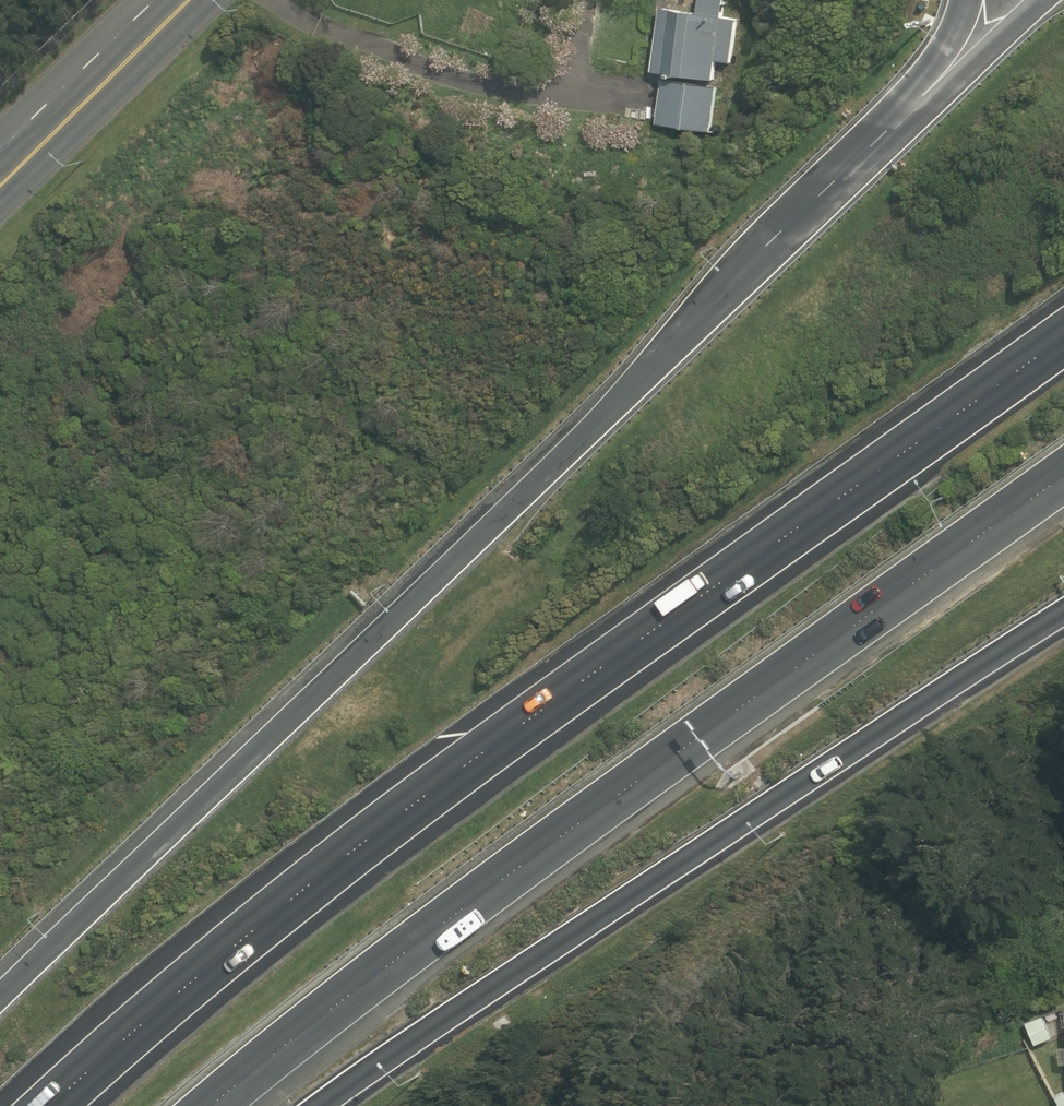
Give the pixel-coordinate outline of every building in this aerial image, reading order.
[(664,9),(655,75),(718,83),(721,64),(735,66),(741,21),(724,19),(727,0),(700,0),(698,14),(664,9)] [(720,89),(666,80),(659,125),(713,133),(720,89)]
